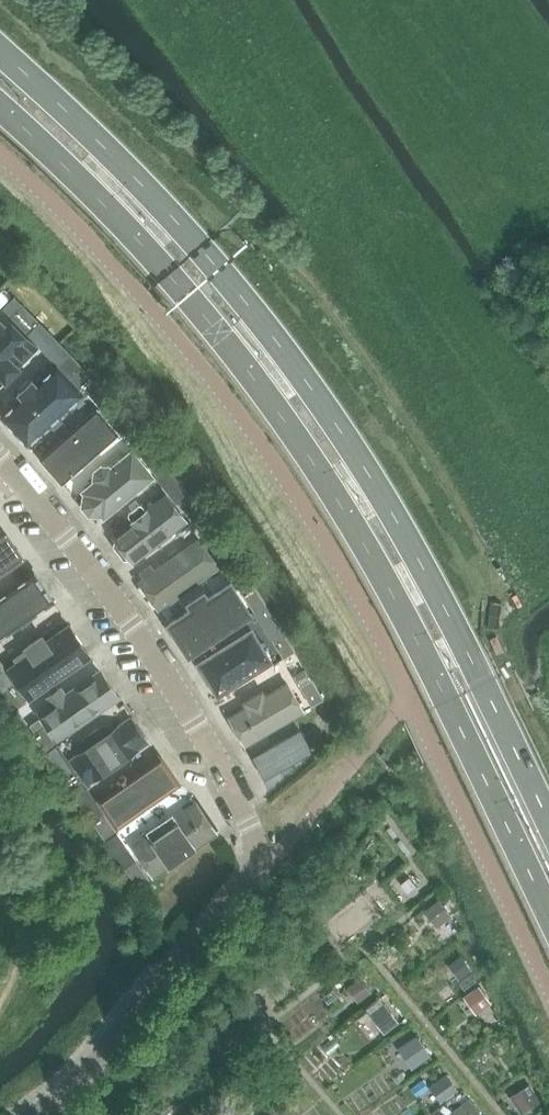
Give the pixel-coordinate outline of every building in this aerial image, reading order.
[(39,321),(23,305),(13,315),(29,331),(39,321)] [(38,343),(10,316),(0,326),(0,381),(38,343)] [(80,366),(60,344),(51,353),(71,374),(80,366)] [(28,439),(77,392),(49,363),(1,410),(28,439)] [(97,383),(82,366),(71,375),(87,392),(97,383)] [(117,407),(98,384),(88,393),(108,415),(117,407)] [(115,433),(93,409),(41,457),(63,481),(115,433)] [(151,476),(129,449),(74,495),(96,522),(151,476)] [(169,468),(154,450),(143,459),(158,477),(169,468)] [(184,521),(161,493),(110,534),(133,562),(184,521)] [(203,512),(189,493),(177,502),(192,521),(203,512)] [(220,538),(203,514),(193,521),(210,545),(220,538)] [(17,557),(1,534),(0,535),(0,569),(17,557)] [(217,567),(196,537),(137,577),(159,608),(217,567)] [(47,602),(29,577),(0,598),(0,636),(47,602)] [(246,610),(225,580),(168,619),(189,649),(246,610)] [(266,603),(253,584),(241,592),(254,611),(266,603)] [(66,622),(4,667),(27,699),(89,655),(66,622)] [(270,661),(249,630),(198,664),(218,695),(270,661)] [(295,651),(283,631),(271,638),(283,658),(295,651)] [(310,679),(305,668),(294,675),(299,685),(310,679)] [(97,669),(37,711),(58,741),(118,699),(97,669)] [(323,699),(312,679),(300,686),(311,706),(323,699)] [(27,701),(14,682),(2,690),(15,709),(27,701)] [(300,711),(283,682),(228,715),(245,744),(300,711)] [(57,745),(44,726),(39,718),(29,724),(35,732),(32,734),(46,753),(57,745)] [(128,719),(69,759),(87,783),(144,743),(128,719)] [(148,767),(101,800),(116,822),(163,789),(148,767)] [(87,788),(74,769),(62,777),(75,796),(87,788)] [(193,802),(131,845),(153,877),(215,834),(193,802)] [(117,831),(104,812),(92,820),(105,839),(117,831)] [(149,878),(136,859),(125,867),(138,886),(149,878)] [(438,900),(426,910),(437,924),(450,914),(438,900)] [(459,954),(447,963),(457,976),(469,968),(459,954)] [(371,991),(361,977),(349,986),(359,999),(371,991)] [(479,987),(461,999),(472,1014),(489,1001),(479,987)] [(384,1000),(370,1011),(384,1030),(398,1019),(384,1000)] [(416,1066),(431,1055),(418,1036),(402,1047),(416,1066)] [(457,1087),(446,1073),(431,1084),(442,1099),(457,1087)] [(521,1113),(539,1101),(529,1085),(511,1096),(521,1113)] [(467,1098),(452,1109),(457,1114),(480,1114),(467,1098)] [(219,1114),(238,1114),(242,1111),(233,1101),(219,1114)]
